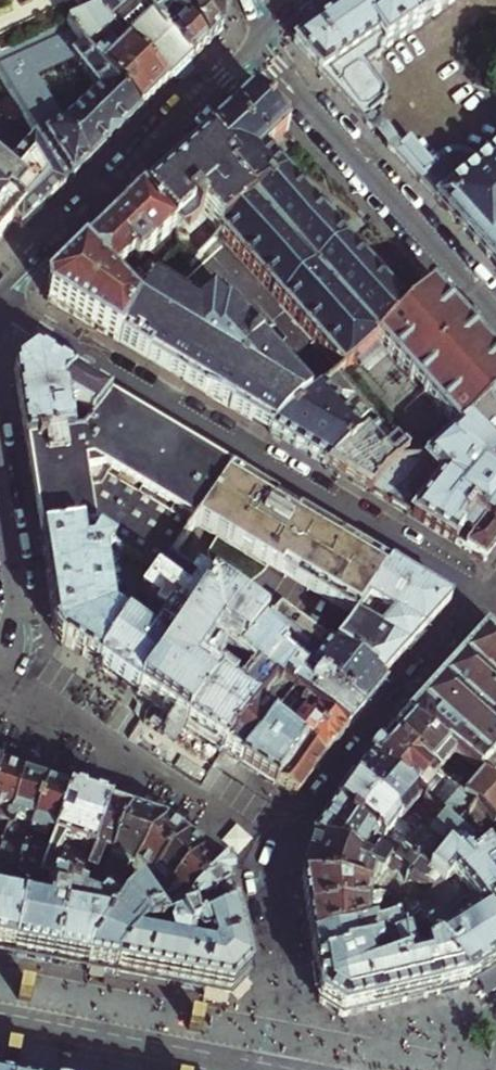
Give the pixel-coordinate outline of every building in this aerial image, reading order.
[(0,61),(65,31),(70,29),(82,21),(75,8),(92,0),(0,0),(0,61)] [(167,89),(180,76),(192,64),(160,25),(147,7),(141,0),(92,0),(75,8),(82,21),(101,8),(167,89)] [(226,21),(217,0),(165,0),(147,7),(160,25),(174,12),(182,21),(192,25),(208,48),(224,32),(225,27),(226,21)] [(295,44),(368,125),(367,126),(372,133),(373,131),(375,134),(377,132),(378,131),(375,128),(378,125),(373,119),(371,122),(368,118),(381,108),(379,105),(380,104),(381,103),(381,102),(381,100),(381,99),(381,97),(360,72),(373,62),(374,58),(376,54),(381,50),(383,53),(389,49),(387,46),(394,41),(396,43),(402,40),(400,37),(408,31),(410,34),(418,28),(416,25),(425,19),(427,22),(436,15),(434,12),(442,7),(444,10),(453,4),(450,1),(452,0),(356,0),(295,44)] [(65,31),(141,115),(154,102),(167,89),(101,8),(82,21),(70,29),(65,31)] [(160,25),(192,64),(200,56),(208,48),(192,25),(182,21),(174,12),(160,25)] [(0,62),(0,84),(6,96),(35,142),(65,191),(103,153),(141,115),(65,31),(0,61),(0,62)] [(275,118),(256,97),(242,110),(261,131),(275,118)] [(242,110),(208,142),(241,177),(232,185),(241,196),(254,209),(232,229),(221,240),(339,372),(406,312),(342,243),(270,162),(263,155),(288,132),(275,118),(261,131),(242,110)] [(23,160),(0,141),(0,241),(13,253),(45,215),(65,191),(35,142),(23,160)] [(481,166),(469,156),(463,154),(455,153),(446,155),(439,159),(433,165),(412,142),(399,152),(397,150),(400,147),(395,141),(392,144),(389,141),(387,143),(385,145),(387,147),(386,148),(391,153),(392,152),(462,229),(495,201),(495,156),(481,166)] [(179,169),(144,202),(187,248),(179,254),(191,267),(221,240),(232,229),(222,219),(222,214),(241,196),(232,185),(241,177),(208,142),(179,169)] [(462,229),(481,250),(495,267),(495,201),(462,229)] [(134,211),(123,222),(152,253),(153,255),(161,274),(165,267),(179,254),(187,248),(144,202),(134,211)] [(105,238),(85,257),(117,292),(122,287),(116,281),(133,265),(137,269),(140,266),(145,271),(149,266),(145,262),(153,255),(152,253),(123,222),(105,238)] [(71,269),(49,290),(50,302),(74,316),(110,338),(118,343),(136,314),(117,292),(85,257),(71,269)] [(195,308),(151,289),(136,314),(118,343),(173,376),(191,387),(249,331),(226,305),(222,309),(209,296),(195,308)] [(431,290),(406,312),(339,372),(336,375),(360,402),(399,368),(460,435),(495,401),(495,361),(474,337),(431,290)] [(229,409),(270,434),(310,398),(249,331),(191,387),(229,409)] [(110,400),(36,357),(16,372),(26,434),(28,446),(87,437),(110,400)] [(399,368),(360,402),(368,411),(377,420),(384,428),(393,439),(404,452),(434,433),(447,448),(460,435),(399,368)] [(302,453),(325,466),(358,437),(348,425),(352,421),(354,424),(368,411),(360,402),(336,375),(310,398),(270,434),(302,453)] [(87,437),(28,446),(35,495),(42,540),(81,534),(157,582),(171,561),(197,523),(231,472),(110,400),(87,437)] [(454,544),(465,530),(460,526),(472,512),(495,530),(495,401),(460,435),(447,448),(427,465),(416,465),(405,464),(387,474),(369,493),(402,513),(454,544)] [(373,423),(380,432),(384,428),(377,420),(373,423)] [(352,483),(369,493),(387,474),(404,452),(393,439),(380,450),(364,432),(358,437),(325,466),(352,483)] [(447,448),(434,433),(404,452),(387,474),(405,464),(416,465),(427,465),(447,448)] [(356,620),(392,568),(297,511),(295,515),(285,509),(274,501),(276,499),(231,472),(197,523),(356,620)] [(486,563),(495,551),(495,550),(495,530),(472,512),(460,526),(465,530),(454,544),(462,548),(486,563)] [(157,582),(81,534),(42,540),(50,590),(56,633),(58,639),(67,646),(74,651),(100,668),(157,582)] [(213,593),(171,561),(157,582),(100,668),(121,682),(139,695),(213,593)] [(450,608),(449,602),(392,568),(356,620),(337,647),(385,683),(406,658),(450,608)] [(261,632),(213,593),(139,695),(163,711),(187,727),(261,632)] [(317,636),(316,632),(282,610),(261,632),(297,661),(302,659),(305,657),(309,654),(313,649),(316,644),(317,640),(317,636)] [(297,661),(261,632),(187,727),(205,738),(224,751),(273,687),(276,689),(280,686),(292,695),(303,703),(305,701),(348,733),(355,724),(362,714),(297,661)] [(337,647),(316,632),(317,636),(317,640),(316,644),(313,649),(309,654),(305,657),(302,659),(297,661),(362,714),(377,696),(386,685),(384,683),(385,683),(337,647)] [(485,635),(451,672),(407,721),(475,778),(495,756),(495,645),(485,635)] [(292,695),(280,686),(276,689),(273,687),(224,751),(231,756),(241,762),(292,695)] [(303,703),(292,695),(241,762),(256,772),(274,784),(302,745),(324,762),(330,755),(336,747),(306,724),(301,720),(305,714),(298,708),(303,703)] [(348,733),(305,701),(303,703),(298,708),(305,714),(310,718),(306,724),(336,747),(341,741),(348,733)] [(407,721),(399,731),(390,740),(435,779),(444,787),(473,814),(492,831),(495,826),(495,796),(475,778),(407,721)] [(435,779),(390,740),(380,751),(371,761),(421,804),(419,807),(454,836),(473,814),(444,787),(438,794),(445,801),(438,810),(422,795),(435,779)] [(324,762),(302,745),(274,784),(284,791),(295,798),(324,762)] [(475,778),(495,796),(495,756),(475,778)] [(421,804),(371,761),(361,773),(350,784),(406,831),(408,827),(445,858),(454,865),(466,853),(470,849),(454,836),(419,807),(421,804)] [(0,774),(0,833),(5,835),(21,780),(10,777),(0,774)] [(34,784),(21,780),(5,835),(2,844),(24,854),(31,837),(28,836),(46,788),(34,784)] [(406,831),(350,784),(341,797),(335,807),(427,880),(445,858),(408,827),(406,831)] [(58,792),(46,788),(28,836),(31,837),(24,854),(13,878),(20,880),(31,884),(39,886),(53,842),(59,824),(60,820),(68,795),(58,792)] [(82,800),(68,795),(60,820),(59,824),(53,842),(89,853),(104,807),(82,800)] [(115,810),(104,807),(89,853),(74,895),(90,899),(102,872),(129,815),(115,810)] [(427,880),(335,807),(323,824),(312,839),(379,877),(385,869),(403,885),(429,896),(436,887),(427,880)] [(492,831),(473,814),(454,836),(470,849),(466,853),(477,863),(495,843),(495,826),(492,831)] [(145,820),(129,815),(102,872),(90,899),(91,899),(89,907),(97,910),(101,903),(104,907),(165,826),(145,820)] [(167,827),(165,826),(104,907),(115,917),(132,901),(152,882),(189,843),(178,835),(167,827)] [(2,954),(20,880),(13,878),(24,854),(2,844),(5,835),(0,833),(0,954),(2,954)] [(379,877),(312,839),(306,862),(299,885),(391,902),(422,909),(439,921),(440,922),(455,904),(436,887),(429,896),(403,885),(385,869),(379,877)] [(39,961),(55,964),(69,894),(74,895),(89,853),(53,842),(39,886),(31,884),(17,957),(39,961)] [(198,851),(189,843),(152,882),(132,901),(136,905),(138,903),(143,909),(159,897),(161,899),(207,857),(198,851)] [(495,906),(495,843),(477,863),(467,872),(480,884),(495,906)] [(468,988),(492,973),(495,970),(495,906),(480,884),(467,872),(477,863),(466,853),(454,865),(445,858),(427,880),(436,887),(455,904),(440,922),(439,921),(423,933),(434,946),(468,988)] [(216,864),(207,857),(161,899),(159,897),(143,909),(159,926),(171,918),(226,872),(216,864)] [(232,887),(226,872),(171,918),(159,926),(166,934),(187,925),(235,895),(232,887)] [(11,956),(17,957),(31,884),(20,880),(2,954),(11,956)] [(391,902),(299,885),(303,905),(305,915),(366,914),(366,909),(391,909),(391,902)] [(74,968),(88,971),(88,966),(91,960),(115,917),(104,907),(101,903),(97,910),(89,907),(91,899),(90,899),(74,895),(69,894),(55,964),(59,965),(74,968)] [(236,896),(235,895),(187,925),(190,935),(239,918),(238,908),(236,896)] [(102,973),(116,976),(117,968),(136,946),(166,934),(159,926),(143,909),(138,903),(136,905),(132,901),(115,917),(91,960),(88,966),(88,971),(102,973)] [(422,909),(391,902),(391,909),(366,909),(366,914),(305,915),(308,931),(310,944),(364,930),(379,929),(395,921),(401,936),(408,933),(410,937),(423,933),(439,921),(422,909)] [(249,977),(239,918),(190,935),(187,925),(166,934),(136,946),(117,968),(116,976),(142,981),(160,985),(176,988),(191,990),(202,993),(216,995),(229,998),(238,988),(249,977)] [(401,936),(395,921),(379,929),(364,930),(310,944),(312,956),(314,966),(345,961),(345,957),(410,937),(408,933),(401,936)] [(434,946),(423,933),(410,937),(345,957),(345,961),(314,966),(320,1005),(345,1018),(393,1006),(442,994),(468,988),(434,946)]
